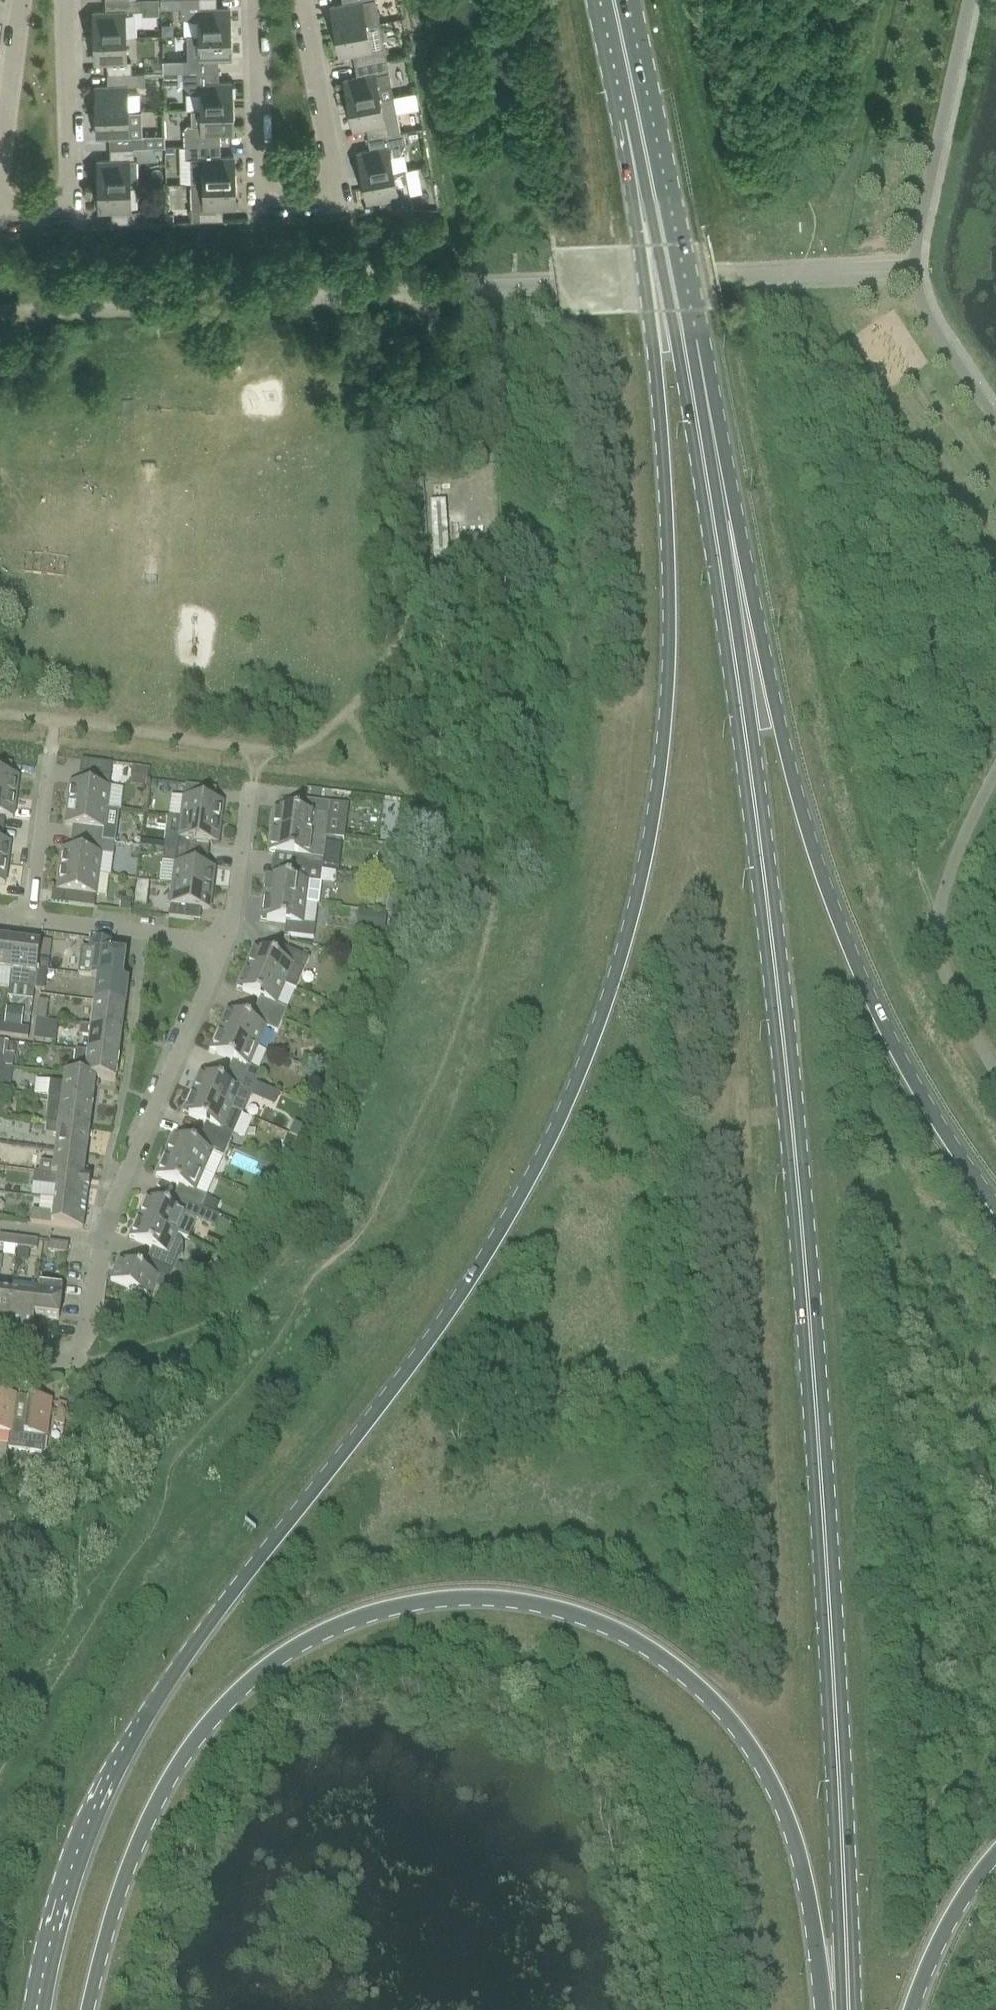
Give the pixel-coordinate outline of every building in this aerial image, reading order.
[(125,8),(143,8),(143,0),(106,0),(106,9),(94,9),(95,35),(126,34),(125,8)] [(217,0),(181,0),(182,15),(199,19),(199,32),(231,31),(230,5),(217,5),(217,0)] [(377,0),(343,0),(344,1),(331,3),(336,29),(382,20),(382,19),(380,19),(377,0)] [(388,57),(382,20),(336,29),(341,54),(353,52),(355,63),(388,57)] [(189,57),(183,57),(183,70),(219,69),(219,57),(231,57),(231,31),(199,32),(188,32),(189,57)] [(127,60),(126,34),(95,35),(95,61),(108,60),(108,72),(132,71),(132,59),(127,60)] [(380,96),(378,85),(392,82),(388,57),(355,63),(357,74),(345,76),(350,102),(381,96),(380,96)] [(232,79),(220,80),(219,69),(183,70),(184,82),(192,92),(201,91),(202,106),(233,106),(232,79)] [(128,109),(127,83),(146,82),(146,71),(132,71),(108,72),(109,83),(96,83),(97,109),(128,109)] [(395,93),(380,96),(381,96),(350,102),(354,127),(367,125),(369,136),(401,130),(395,93)] [(234,131),(233,106),(202,106),(202,107),(192,107),(192,121),(191,121),(185,127),(185,144),(221,143),(221,131),(234,131)] [(129,134),(128,109),(97,109),(98,135),(110,135),(110,146),(134,145),(146,145),(146,134),(129,134)] [(394,169),(391,154),(400,152),(406,141),(404,130),(401,130),(369,136),(371,147),(359,150),(363,175),(394,169)] [(234,154),(222,154),(221,143),(185,144),(186,155),(190,155),(190,181),(235,180),(234,154)] [(138,157),(135,157),(134,145),(110,146),(111,157),(98,158),(99,184),(130,183),(130,182),(139,182),(138,157)] [(406,167),(394,170),(394,169),(363,175),(368,200),(380,198),(383,210),(414,208),(410,188),(406,167)] [(236,205),(235,180),(190,181),(191,207),(192,207),(192,218),(224,217),(223,206),(236,205)] [(131,208),(130,183),(99,184),(100,209),(112,209),(113,220),(136,220),(136,221),(149,221),(148,208),(131,208)] [(444,503),(430,504),(433,559),(448,558),(444,503)] [(70,785),(67,806),(107,811),(118,812),(120,812),(123,790),(109,788),(112,765),(106,765),(86,762),(83,786),(70,785)] [(0,763),(0,797),(15,799),(18,778),(4,776),(6,764),(0,763)] [(210,790),(190,787),(185,787),(183,799),(180,820),(220,825),(222,804),(208,802),(210,790)] [(339,803),(340,794),(313,789),(311,799),(339,803)] [(15,799),(0,797),(0,818),(13,820),(15,799)] [(329,805),(304,802),(303,813),(274,810),(271,832),(313,837),(325,839),(329,805)] [(104,831),(107,811),(67,806),(64,826),(78,828),(77,840),(114,845),(116,833),(104,831)] [(217,845),(220,825),(180,820),(177,841),(178,841),(176,853),(201,856),(203,843),(217,845)] [(321,872),(325,839),(313,837),(271,832),(268,854),(297,857),(296,870),(321,872)] [(61,850),(59,872),(98,876),(101,856),(113,857),(114,845),(77,840),(75,852),(61,850)] [(7,865),(10,844),(0,843),(0,864),(7,865)] [(200,868),(201,856),(176,853),(163,851),(162,864),(174,865),(172,886),(211,891),(214,869),(200,868)] [(317,906),(321,872),(296,870),(295,881),(265,877),(263,900),(304,905),(305,904),(317,906)] [(96,897),(98,876),(59,872),(56,892),(70,894),(68,906),(93,909),(95,897),(96,897)] [(209,911),(211,891),(172,886),(169,906),(170,906),(168,919),(193,922),(195,909),(209,911)] [(302,926),(304,905),(263,900),(260,921),(289,925),(288,937),(308,939),(313,940),(314,927),(302,926)] [(356,929),(384,933),(386,915),(358,912),(356,929)] [(14,942),(0,940),(0,972),(9,974),(10,974),(14,942)] [(122,982),(122,981),(125,956),(113,955),(114,945),(89,941),(88,952),(81,951),(78,976),(90,978),(122,982)] [(36,971),(37,965),(39,945),(14,942),(10,974),(9,974),(8,988),(33,991),(36,971)] [(295,991),(309,960),(286,950),(281,961),(254,950),(245,970),(284,986),(295,991)] [(275,1006),(284,986),(245,970),(236,990),(263,1001),(258,1013),(282,1022),(287,1011),(275,1006)] [(43,992),(46,972),(36,971),(33,991),(43,992)] [(128,982),(122,981),(122,982),(90,978),(96,979),(93,1004),(124,1008),(128,982)] [(45,1023),(48,1003),(38,1002),(36,1022),(45,1023)] [(121,1033),(124,1008),(93,1004),(90,1028),(121,1033)] [(277,1034),(282,1022),(258,1013),(254,1023),(227,1011),(218,1032),(257,1049),(265,1029),(277,1034)] [(43,1043),(45,1023),(36,1022),(33,1041),(43,1043)] [(21,1039),(23,1030),(3,1027),(2,1037),(21,1039)] [(118,1058),(121,1033),(90,1028),(90,1029),(79,1028),(78,1038),(89,1039),(87,1053),(86,1053),(118,1058)] [(257,1049),(218,1032),(209,1052),(236,1064),(231,1075),(255,1085),(260,1073),(248,1068),(257,1049)] [(115,1083),(118,1058),(86,1053),(75,1052),(72,1077),(84,1078),(83,1079),(95,1080),(95,1081),(115,1083)] [(241,1116),(255,1085),(231,1075),(227,1086),(200,1074),(191,1094),(241,1116)] [(92,1105),(95,1081),(95,1080),(83,1079),(84,1078),(72,1077),(64,1076),(63,1085),(49,1084),(47,1100),(60,1101),(92,1105)] [(241,1116),(191,1094),(182,1114),(209,1126),(204,1137),(228,1147),(241,1116)] [(89,1130),(92,1105),(60,1101),(47,1100),(44,1124),(45,1124),(56,1125),(56,1126),(89,1130)] [(86,1155),(89,1130),(56,1126),(56,1125),(45,1124),(44,1136),(56,1138),(54,1151),(86,1155)] [(223,1159),(228,1147),(204,1137),(200,1148),(173,1136),(164,1157),(203,1173),(211,1154),(223,1159)] [(82,1180),(86,1155),(54,1151),(52,1165),(39,1164),(38,1174),(51,1176),(51,1177),(57,1177),(82,1180)] [(203,1173),(164,1157),(155,1177),(182,1189),(178,1200),(201,1210),(206,1198),(194,1193),(203,1173)] [(89,1180),(82,1180),(57,1177),(51,1177),(51,1176),(38,1174),(33,1174),(32,1187),(55,1189),(54,1202),(85,1206),(87,1191),(88,1192),(89,1180)] [(196,1221),(201,1210),(178,1200),(173,1210),(146,1199),(137,1219),(176,1236),(187,1241),(196,1221)] [(82,1231),(85,1206),(54,1202),(52,1215),(31,1212),(29,1224),(82,1231)] [(199,1220),(215,1228),(220,1217),(204,1209),(199,1220)] [(175,1238),(176,1236),(137,1219),(128,1239),(155,1251),(151,1262),(174,1272),(179,1260),(181,1257),(182,1247),(181,1243),(179,1239),(175,1238)] [(17,1239),(0,1237),(0,1247),(16,1249),(17,1239)] [(36,1251),(37,1242),(17,1239),(16,1249),(36,1251)] [(66,1255),(68,1245),(48,1243),(47,1253),(66,1255)] [(169,1284),(174,1272),(151,1262),(146,1273),(119,1261),(110,1282),(128,1290),(149,1299),(157,1279),(169,1284)] [(58,1321),(62,1290),(36,1287),(35,1299),(33,1318),(58,1321)] [(10,1295),(0,1294),(0,1326),(6,1327),(10,1295)] [(32,1330),(33,1318),(35,1299),(10,1295),(6,1327),(32,1330)] [(9,1435),(10,1435),(11,1422),(12,1422),(15,1397),(0,1395),(0,1433),(9,1435)] [(25,1424),(12,1422),(11,1422),(10,1435),(9,1435),(8,1443),(7,1450),(44,1455),(51,1402),(28,1399),(25,1424)]
